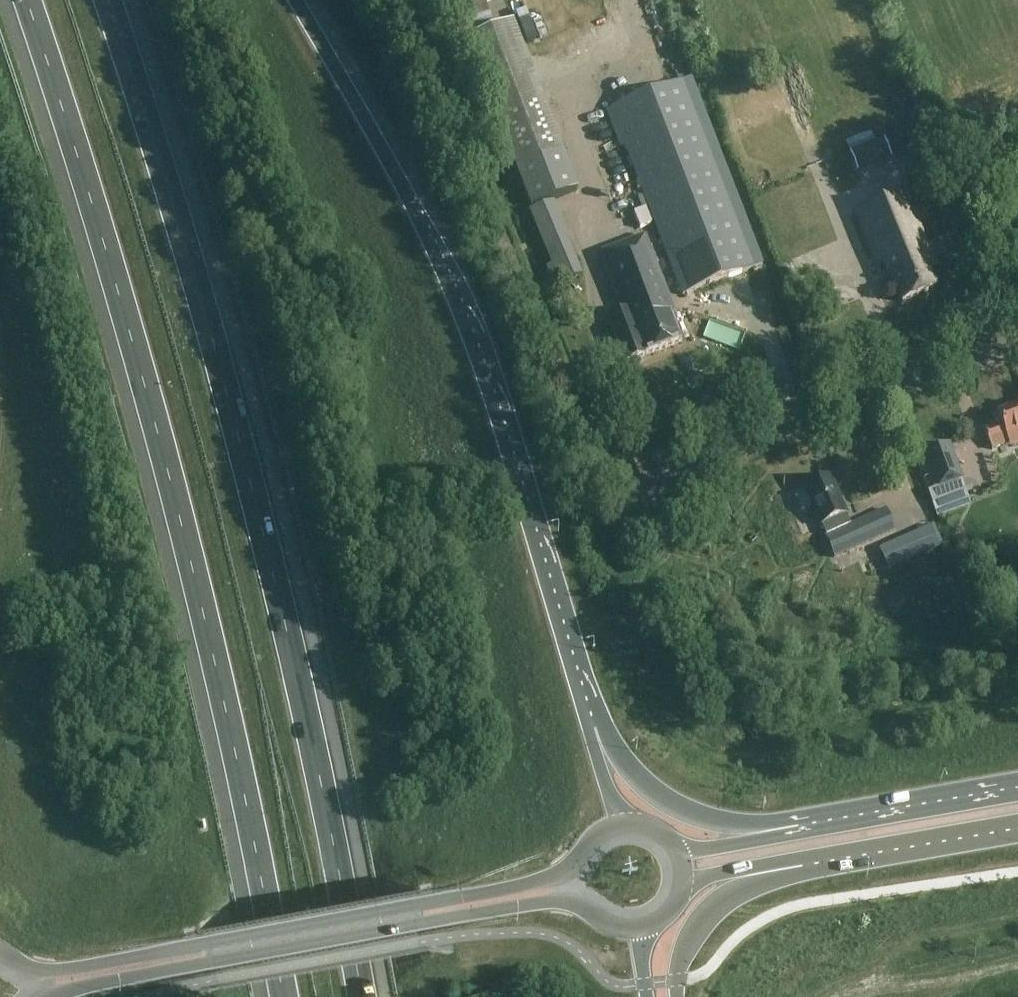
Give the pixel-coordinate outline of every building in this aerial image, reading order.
[(496,19),(505,16),(499,0),(489,0),(496,19)] [(470,12),(475,26),(493,21),(489,6),(470,12)] [(467,40),(517,170),(563,153),(513,22),(467,40)] [(690,80),(684,82),(610,110),(681,297),(760,267),(690,80)] [(843,263),(839,226),(805,139),(809,174),(801,177),(810,200),(810,202),(790,204),(791,213),(795,213),(787,216),(821,212),(825,225),(800,227),(797,229),(800,237),(782,244),(833,238),(843,263)] [(893,159),(886,140),(850,154),(858,173),(893,159)] [(933,142),(909,151),(915,168),(927,198),(951,189),(933,142)] [(563,153),(517,170),(531,208),(577,191),(563,153)] [(621,158),(604,165),(614,190),(631,183),(621,158)] [(905,191),(857,211),(879,266),(886,263),(903,303),(938,289),(927,264),(934,261),(905,191)] [(571,258),(562,237),(547,244),(555,264),(571,258)] [(682,342),(667,303),(671,301),(647,237),(602,254),(621,303),(625,302),(629,312),(610,319),(627,363),(682,342)] [(998,414),(1002,425),(986,431),(993,450),(1010,444),(1011,447),(1017,445),(1017,407),(998,414)] [(961,480),(957,468),(948,446),(916,458),(929,492),(961,480)] [(805,489),(820,525),(821,525),(827,539),(826,539),(834,556),(894,530),(886,513),(829,538),(823,525),(844,516),(828,479),(805,489)] [(948,514),(975,507),(971,488),(943,495),(948,514)] [(943,532),(887,546),(893,569),(949,556),(943,532)]
